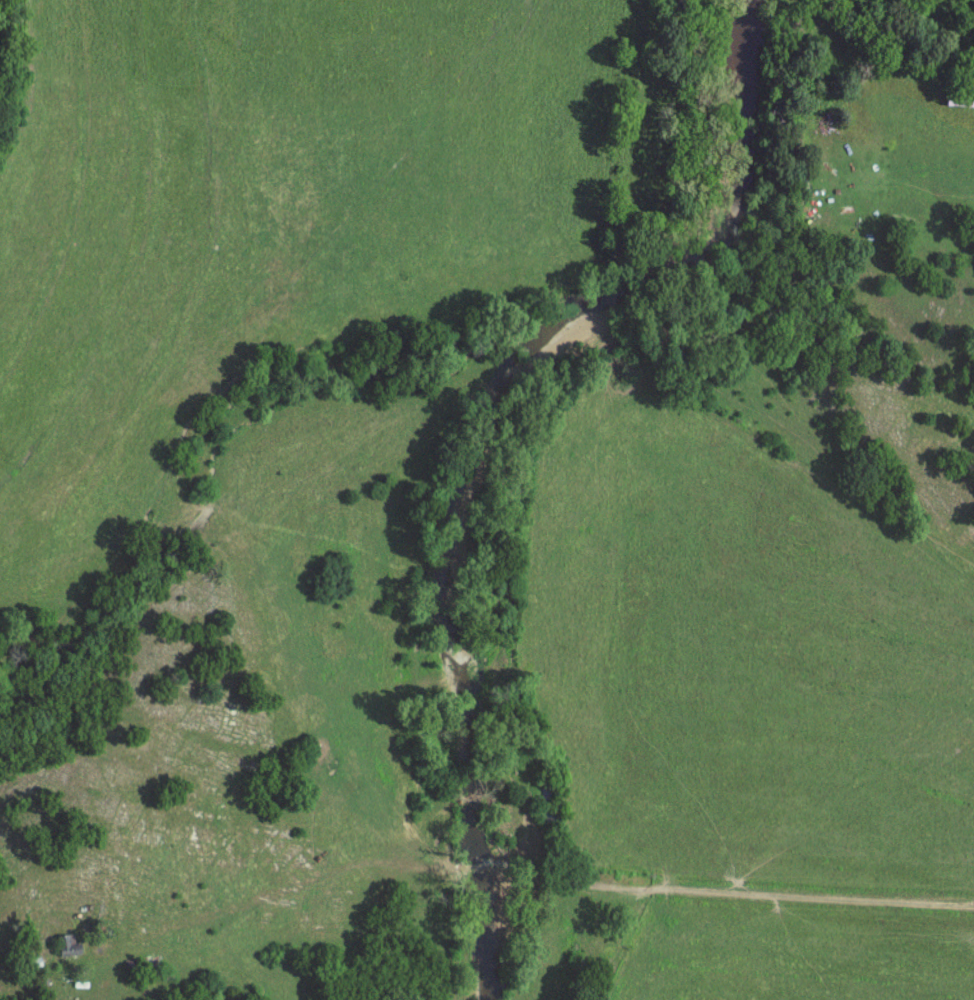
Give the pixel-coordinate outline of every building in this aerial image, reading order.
[(62,953),(79,953),(79,933),(61,934),(62,953)]
